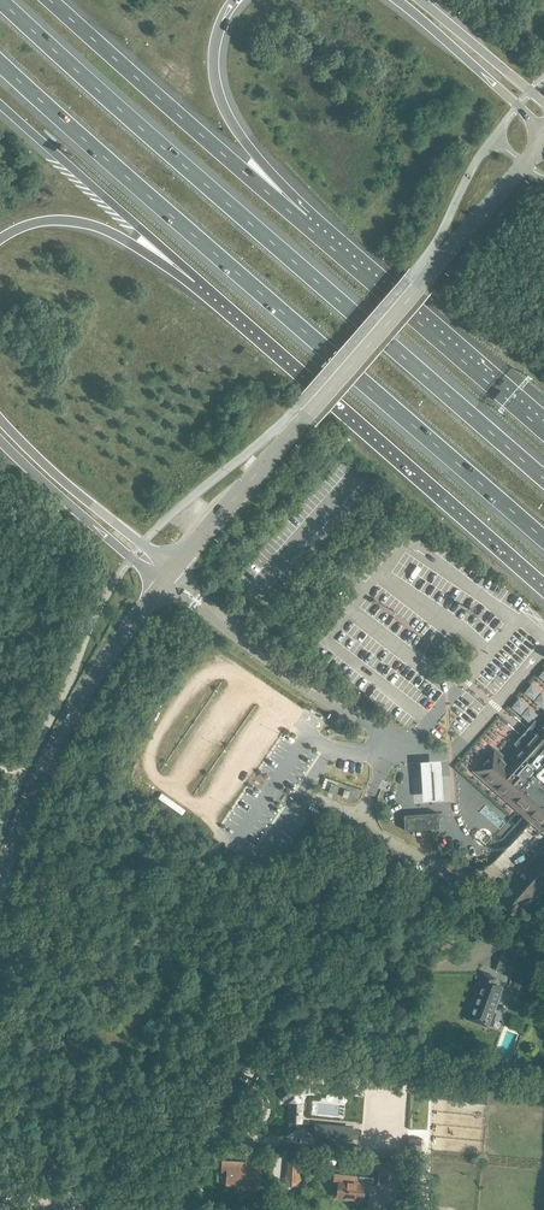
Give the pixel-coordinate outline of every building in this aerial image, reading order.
[(478,771),(543,829),(543,718),(539,724),(535,720),(514,744),(518,747),(507,760),(496,750),(478,771)] [(335,794),(338,785),(331,783),(328,792),(335,794)] [(438,813),(404,815),(405,830),(439,828),(438,813)] [(497,900),(515,916),(543,883),(543,846),(497,900)] [(383,863),(389,852),(381,848),(376,859),(383,863)] [(414,909),(421,910),(422,902),(414,901),(414,909)] [(516,977),(513,986),(523,990),(532,966),(518,961),(513,976),(516,977)] [(484,975),(467,1019),(488,1027),(501,991),(492,988),(496,979),(484,975)] [(336,1079),(335,1087),(354,1088),(354,1080),(336,1079)] [(291,1099),(290,1120),(301,1121),(302,1092),(308,1092),(309,1083),(284,1082),(283,1099),(291,1099)] [(324,1123),(323,1136),(331,1137),(331,1139),(350,1141),(351,1138),(351,1131),(352,1131),(352,1126),(332,1124),(324,1123)] [(242,1185),(241,1188),(259,1189),(260,1164),(221,1162),(221,1175),(226,1175),(226,1184),(242,1185)] [(336,1197),(362,1201),(364,1183),(374,1185),(374,1186),(390,1188),(393,1167),(376,1165),(374,1178),(334,1173),(333,1186),(337,1187),(336,1197)] [(301,1186),(302,1175),(286,1174),(286,1185),(301,1186)]
